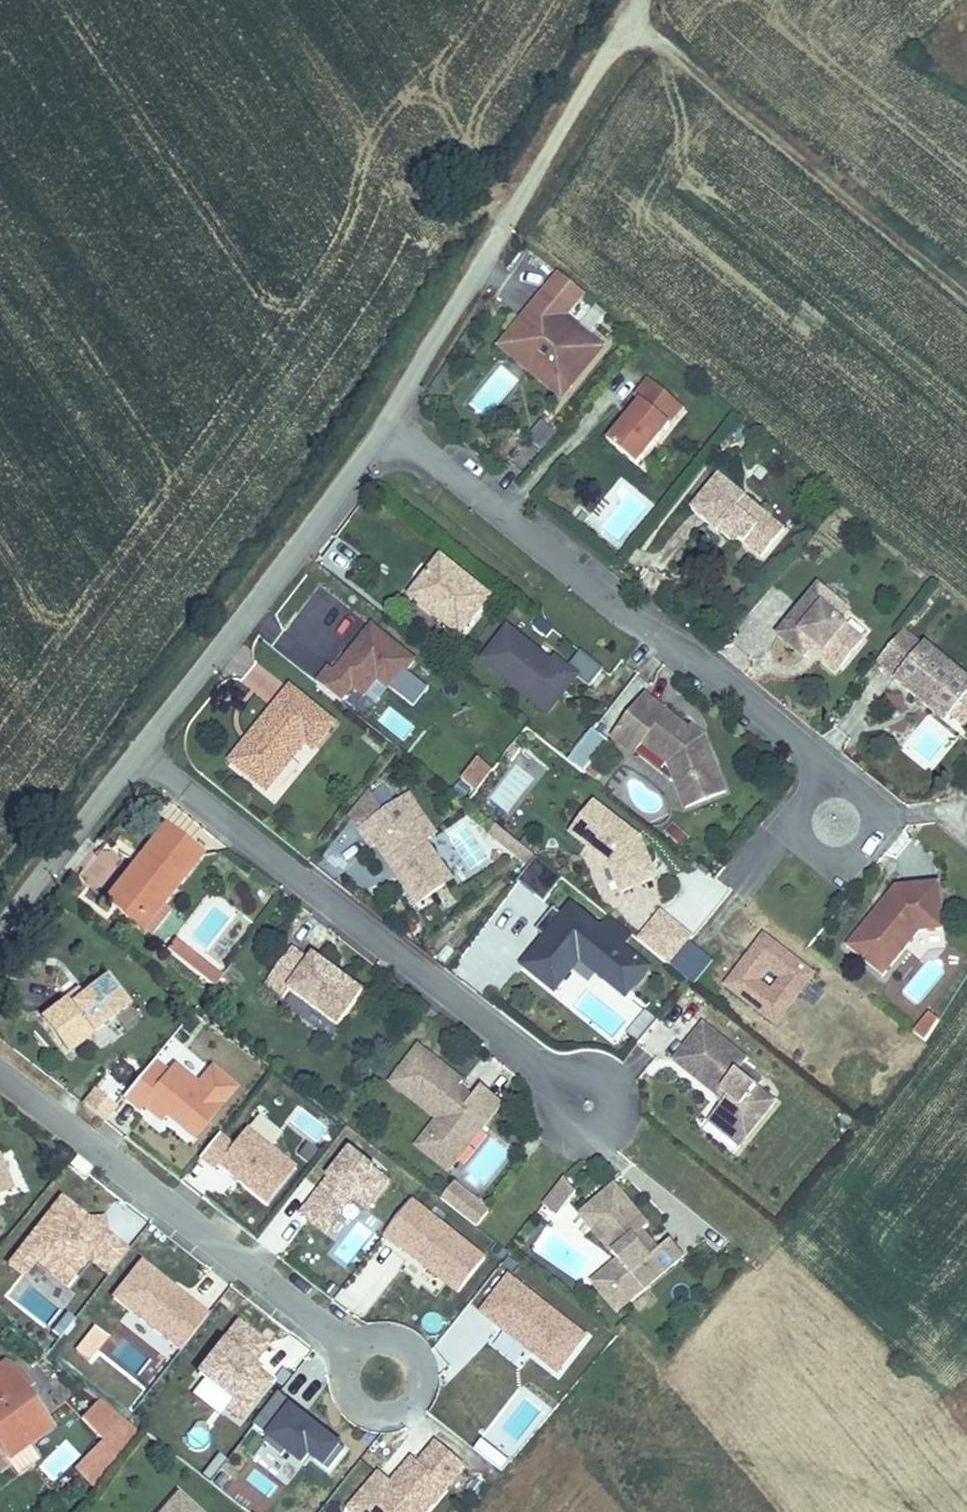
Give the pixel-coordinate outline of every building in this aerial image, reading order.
[(561,274),(528,312),(538,320),(518,345),(569,388),(603,348),(566,317),(585,294),(570,282),(561,274)] [(561,398),(569,388),(518,345),(538,320),(528,312),(500,347),(561,398)] [(637,465),(671,425),(662,417),(675,401),(649,379),(634,395),(641,401),(608,441),(637,465)] [(684,408),(675,401),(662,417),(671,425),(684,408)] [(723,526),(738,539),(761,557),(785,529),(719,475),(692,509),(719,530),(723,526)] [(734,543),(738,539),(723,526),(719,530),(734,543)] [(442,620),(443,621),(460,634),(489,598),(441,560),(434,569),(424,583),(412,596),(432,612),(436,607),(444,613),(442,615),(442,617),(441,619),(442,620)] [(419,579),(424,583),(434,569),(430,566),(419,579)] [(841,622),(849,612),(818,587),(778,636),(804,658),(809,652),(815,645),(842,667),(863,641),(841,622)] [(436,607),(432,612),(443,621),(442,620),(441,619),(442,617),(442,615),(444,613),(436,607)] [(872,631),(849,612),(841,622),(863,641),(872,631)] [(540,619),(533,628),(547,638),(553,630),(540,619)] [(552,659),(505,623),(477,658),(546,715),(575,677),(586,686),(600,669),(578,652),(567,666),(555,655),(552,659)] [(317,683),(341,702),(353,687),(364,696),(378,679),(392,690),(415,661),(373,627),(356,647),(359,650),(352,659),(349,656),(336,672),(330,667),(317,683)] [(951,716),(966,696),(966,680),(925,645),(923,648),(904,632),(878,662),(898,678),(895,681),(946,722),(951,716)] [(836,674),(842,667),(815,645),(809,652),(836,674)] [(356,647),(349,656),(352,659),(359,650),(356,647)] [(291,690),(251,738),(255,742),(250,748),(246,744),(232,762),(266,790),(305,742),(314,749),(333,724),(291,690)] [(646,737),(642,743),(668,763),(674,780),(685,808),(725,792),(707,745),(702,747),(686,734),(689,731),(646,696),(626,722),(646,737)] [(951,716),(965,727),(966,724),(966,696),(951,716)] [(635,752),(642,743),(646,737),(626,722),(613,738),(634,754),(635,752)] [(908,746),(928,763),(948,741),(928,724),(908,746)] [(584,774),(609,740),(590,727),(566,762),(584,774)] [(691,727),(689,731),(686,734),(702,747),(707,745),(704,737),(691,727)] [(251,738),(246,744),(250,748),(255,742),(251,738)] [(521,751),(513,745),(505,755),(513,761),(521,751)] [(493,769),(480,758),(463,779),(477,790),(493,769)] [(409,797),(399,804),(425,842),(435,835),(409,797)] [(636,830),(591,797),(566,832),(602,861),(618,894),(660,879),(636,830)] [(452,880),(425,842),(399,804),(391,810),(382,816),(361,831),(373,847),(377,845),(391,865),(395,863),(402,872),(398,875),(418,904),(452,880)] [(379,812),(382,816),(391,810),(388,806),(379,812)] [(176,821),(171,829),(198,851),(204,843),(176,821)] [(155,899),(161,904),(201,853),(198,851),(171,829),(166,826),(142,856),(147,859),(142,866),(137,862),(110,896),(139,919),(155,899)] [(529,865),(535,857),(496,826),(490,834),(529,865)] [(142,856),(137,862),(142,866),(147,859),(142,856)] [(517,881),(537,897),(556,874),(536,858),(517,881)] [(391,865),(398,875),(402,872),(395,863),(391,865)] [(556,874),(537,897),(545,903),(564,880),(556,874)] [(881,911),(878,909),(847,947),(883,977),(920,933),(944,930),(939,884),(896,887),(885,901),(888,903),(881,911)] [(140,930),(161,904),(155,899),(139,919),(110,896),(105,902),(140,930)] [(599,924),(567,900),(560,910),(553,906),(533,930),(538,933),(514,964),(552,997),(579,963),(623,999),(651,964),(624,944),(631,933),(607,915),(599,924)] [(885,901),(878,909),(881,911),(888,903),(885,901)] [(692,936),(660,910),(637,937),(668,964),(692,936)] [(815,972),(761,932),(721,985),(774,1026),(815,972)] [(166,950),(195,973),(203,963),(174,940),(166,950)] [(330,973),(333,969),(313,955),(310,960),(292,947),(265,985),(283,998),(289,990),(339,1026),(364,992),(344,977),(341,981),(330,973)] [(203,963),(195,973),(213,988),(221,978),(203,963)] [(344,977),(333,969),(330,973),(341,981),(344,977)] [(73,1004),(68,998),(42,1018),(68,1052),(127,1006),(105,979),(82,997),(73,1004)] [(77,991),(68,998),(73,1004),(82,997),(77,991)] [(925,1011),(911,1036),(926,1044),(940,1019),(925,1011)] [(714,1114),(732,1128),(745,1139),(774,1103),(757,1089),(737,1073),(742,1067),(747,1061),(703,1025),(674,1061),(724,1102),(714,1114)] [(424,1137),(456,1162),(502,1103),(481,1087),(472,1099),(466,1107),(452,1096),(458,1088),(463,1082),(418,1048),(391,1083),(438,1120),(424,1137)] [(168,1075),(153,1062),(124,1097),(140,1111),(143,1107),(162,1122),(169,1114),(175,1119),(173,1121),(193,1138),(234,1088),(212,1070),(198,1086),(175,1067),(168,1075)] [(762,1083),(742,1067),(737,1073),(757,1089),(762,1083)] [(472,1099),(458,1088),(452,1096),(466,1107),(472,1099)] [(83,1105),(103,1121),(116,1106),(95,1090),(83,1105)] [(714,1114),(708,1122),(739,1147),(745,1139),(732,1128),(714,1114)] [(263,1208),(296,1167),(245,1126),(231,1143),(219,1134),(200,1156),(263,1208)] [(449,1171),(456,1162),(424,1137),(417,1146),(449,1171)] [(390,1183),(351,1152),(302,1215),(325,1234),(353,1198),(368,1210),(390,1183)] [(77,1158),(70,1166),(85,1177),(92,1169),(77,1158)] [(5,1173),(0,1175),(0,1183),(4,1193),(12,1189),(5,1173)] [(555,1191),(568,1202),(575,1192),(565,1179),(555,1191)] [(441,1199),(459,1213),(471,1197),(454,1183),(441,1199)] [(635,1237),(641,1233),(648,1226),(614,1186),(588,1209),(599,1222),(591,1229),(618,1260),(602,1275),(627,1304),(684,1256),(671,1240),(657,1252),(651,1257),(635,1237)] [(556,1216),(568,1202),(555,1191),(543,1206),(556,1216)] [(459,1213),(476,1227),(489,1211),(471,1197),(459,1213)] [(88,1220),(61,1199),(9,1266),(24,1277),(36,1262),(55,1277),(64,1265),(76,1274),(89,1259),(109,1274),(128,1251),(105,1233),(101,1230),(98,1234),(89,1227),(92,1223),(88,1220)] [(486,1259),(411,1201),(384,1236),(401,1250),(402,1248),(459,1293),(486,1259)] [(580,1215),(591,1229),(599,1222),(588,1209),(580,1215)] [(103,1217),(88,1220),(92,1223),(89,1227),(98,1234),(101,1230),(105,1233),(103,1217)] [(657,1252),(641,1233),(635,1237),(651,1257),(657,1252)] [(140,1262),(113,1299),(179,1351),(207,1315),(178,1292),(176,1296),(154,1279),(157,1276),(140,1262)] [(55,1277),(67,1286),(76,1274),(64,1265),(55,1277)] [(617,1312),(627,1304),(602,1275),(592,1283),(617,1312)] [(586,1337),(509,1278),(481,1313),(558,1373),(586,1337)] [(28,1286),(16,1302),(47,1325),(59,1309),(28,1286)] [(227,1409),(240,1419),(270,1381),(251,1366),(267,1346),(238,1323),(198,1375),(232,1402),(227,1409)] [(89,1363),(104,1335),(89,1327),(74,1355),(89,1363)] [(30,1402),(23,1392),(28,1388),(19,1376),(20,1376),(15,1370),(3,1362),(0,1364),(0,1473),(9,1466),(16,1476),(39,1459),(27,1443),(49,1427),(30,1402)] [(65,1403),(81,1419),(98,1399),(80,1385),(65,1403)] [(35,1398),(28,1388),(23,1392),(30,1402),(35,1398)] [(295,1406),(279,1393),(254,1425),(269,1437),(264,1442),(282,1457),(286,1452),(302,1465),(310,1456),(329,1471),(346,1450),(321,1431),(292,1410),(295,1406)] [(97,1446),(115,1463),(140,1433),(122,1419),(106,1406),(98,1399),(81,1419),(102,1441),(97,1446)] [(292,1410),(321,1431),(324,1428),(295,1406),(292,1410)] [(39,1464),(52,1480),(80,1457),(67,1441),(39,1464)] [(439,1444),(421,1465),(413,1459),(386,1491),(382,1488),(373,1481),(349,1509),(353,1511),(426,1511),(465,1466),(439,1444)] [(95,1489),(115,1463),(97,1446),(74,1468),(95,1489)] [(373,1481),(382,1488),(388,1481),(379,1474),(373,1481)] [(179,1490),(158,1511),(204,1511),(179,1490)]
